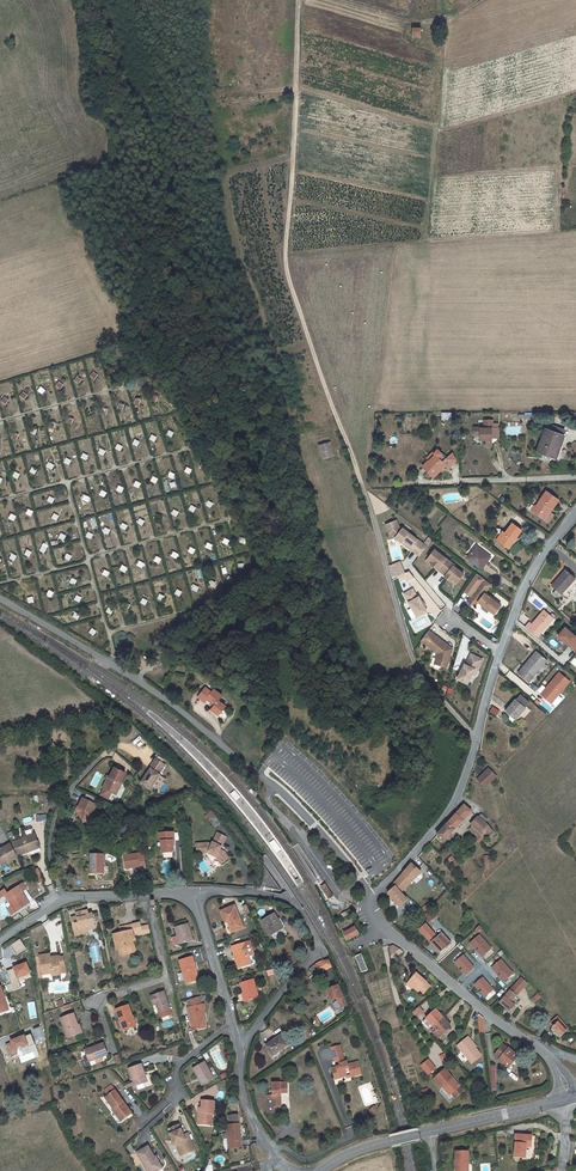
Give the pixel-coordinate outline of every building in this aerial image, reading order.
[(413,36),(421,37),(421,29),(413,28),(413,36)] [(460,420),(460,423),(469,423),(470,420),(469,417),(466,417),(465,415),(459,415),(460,420)] [(485,444),(493,444),(493,418),(483,419),(484,426),(473,426),(473,435),(480,435),(480,440),(485,440),(485,444)] [(563,436),(545,430),(537,451),(556,458),(563,436)] [(330,441),(319,445),(323,459),(335,456),(330,441)] [(424,468),(427,471),(433,477),(444,467),(438,462),(441,459),(440,458),(443,455),(437,449),(433,453),(435,455),(430,461),(429,460),(423,467),(424,468)] [(433,452),(427,458),(429,460),(430,461),(435,455),(433,453),(433,452)] [(442,461),(446,465),(448,468),(452,464),(446,458),(443,461),(442,461)] [(534,506),(531,510),(548,522),(553,515),(550,513),(547,511),(549,508),(552,510),(558,500),(546,492),(536,507),(534,506)] [(398,527),(396,521),(386,525),(389,534),(401,543),(403,540),(412,546),(410,548),(413,550),(412,551),(419,556),(427,547),(402,529),(398,527)] [(509,548),(522,530),(512,523),(498,541),(509,548)] [(482,568),(491,557),(476,547),(468,558),(482,568)] [(454,565),(434,550),(428,558),(433,562),(431,564),(445,576),(444,577),(450,581),(452,579),(457,582),(463,574),(453,566),(454,565)] [(558,598),(575,578),(566,570),(552,586),(557,589),(553,593),(558,598)] [(484,579),(472,594),(479,599),(477,601),(494,614),(501,605),(484,593),(491,584),(484,579)] [(417,617),(427,611),(418,596),(417,597),(412,589),(404,594),(417,617)] [(479,599),(472,594),(467,601),(474,606),(477,601),(479,599)] [(554,619),(544,610),(532,624),(530,622),(526,627),(538,637),(554,619)] [(565,626),(557,636),(575,651),(575,635),(565,626)] [(452,649),(428,631),(420,641),(437,653),(434,664),(446,668),(452,649)] [(547,661),(537,651),(519,673),(529,682),(547,661)] [(465,664),(457,679),(468,684),(472,674),(475,669),(477,671),(483,660),(471,654),(466,665),(465,664)] [(566,657),(561,663),(566,667),(571,661),(566,657)] [(560,671),(539,693),(551,704),(571,681),(560,671)] [(211,700),(210,701),(215,705),(211,710),(218,716),(226,706),(219,701),(222,696),(214,690),(212,692),(206,688),(199,695),(206,701),(208,699),(208,697),(211,700)] [(516,699),(505,711),(515,719),(526,707),(525,706),(528,703),(520,696),(517,700),(516,699)] [(493,707),(490,711),(497,716),(500,711),(493,707)] [(165,765),(156,759),(145,774),(147,775),(145,778),(141,783),(151,789),(160,775),(159,775),(165,765)] [(126,774),(115,769),(110,778),(108,777),(103,789),(104,789),(112,793),(113,793),(116,788),(118,789),(126,774)] [(487,771),(479,778),(478,780),(486,788),(497,778),(489,770),(487,771)] [(112,793),(104,789),(100,796),(108,800),(112,793)] [(234,790),(229,794),(236,801),(241,797),(234,790)] [(100,801),(87,794),(84,800),(83,799),(79,808),(77,807),(75,812),(79,814),(77,819),(88,824),(100,801)] [(465,806),(457,814),(438,836),(445,842),(471,813),(465,806)] [(215,828),(223,822),(217,814),(208,820),(215,828)] [(487,820),(481,815),(472,825),(473,826),(485,837),(488,833),(491,835),(494,832),(485,824),(487,820)] [(476,839),(478,841),(479,843),(485,837),(473,826),(469,829),(477,837),(476,839)] [(24,832),(26,838),(34,835),(32,829),(24,832)] [(162,853),(174,853),(173,846),(173,842),(172,833),(161,834),(162,853)] [(217,856),(215,858),(219,865),(228,860),(225,854),(220,851),(226,839),(218,834),(211,846),(208,844),(197,844),(197,854),(208,854),(209,852),(217,856)] [(31,850),(32,851),(37,849),(35,843),(38,843),(35,835),(26,838),(22,839),(23,840),(13,843),(14,845),(17,854),(18,855),(22,853),(22,854),(30,851),(30,850),(31,850)] [(274,839),(269,843),(276,853),(281,849),(274,839)] [(15,855),(11,846),(10,845),(0,850),(0,864),(1,866),(13,860),(13,859),(17,857),(15,855)] [(104,854),(90,854),(90,874),(104,874),(104,854)] [(124,856),(125,869),(139,867),(139,866),(138,859),(138,854),(124,856)] [(455,861),(452,857),(447,862),(449,864),(450,864),(451,863),(456,868),(459,865),(455,861)] [(421,873),(412,864),(393,885),(395,887),(388,894),(399,908),(407,901),(401,893),(402,892),(421,873)] [(325,883),(320,886),(328,899),(333,896),(325,883)] [(23,884),(18,887),(22,893),(27,890),(23,884)] [(0,894),(0,899),(1,899),(2,898),(5,896),(12,906),(16,912),(29,904),(22,893),(18,887),(8,894),(5,890),(0,894)] [(12,906),(8,909),(11,916),(16,912),(12,906)] [(234,906),(220,912),(225,923),(228,922),(232,932),(243,928),(234,906)] [(88,933),(88,930),(95,928),(92,914),(87,915),(87,910),(76,912),(77,917),(71,918),(75,936),(88,933)] [(270,936),(282,928),(274,914),(262,922),(270,936)] [(133,924),(134,930),(136,936),(150,933),(148,926),(141,927),(140,923),(133,924)] [(133,924),(119,927),(120,933),(132,930),(134,930),(133,924)] [(187,924),(175,928),(177,936),(172,937),(174,945),(192,940),(187,924)] [(427,924),(419,930),(433,945),(439,952),(441,953),(451,944),(442,935),(439,937),(427,924)] [(348,940),(350,939),(359,934),(355,928),(344,933),(348,940)] [(132,930),(120,933),(113,934),(115,944),(118,944),(119,948),(120,956),(131,953),(129,941),(131,941),(136,939),(136,936),(133,937),(132,930)] [(492,949),(479,935),(470,943),(483,957),(492,949)] [(244,943),(232,947),(238,968),(250,964),(248,956),(253,955),(250,942),(244,943)] [(439,952),(433,945),(431,948),(435,952),(437,953),(439,952)] [(403,952),(403,951),(400,950),(394,946),(390,947),(391,956),(392,960),(403,952)] [(59,967),(64,966),(63,957),(50,959),(50,954),(40,955),(42,974),(51,973),(52,976),(60,974),(60,973),(59,967)] [(368,970),(362,954),(355,957),(362,973),(368,970)] [(192,957),(180,961),(186,983),(198,980),(192,957)] [(322,960),(320,962),(309,969),(313,975),(320,970),(321,972),(332,966),(329,960),(322,960)] [(514,974),(501,960),(492,968),(505,982),(514,974)] [(420,991),(427,984),(417,974),(408,983),(414,988),(419,993),(420,991)] [(253,980),(241,984),(244,993),(246,1001),(258,997),(253,980)] [(527,984),(521,980),(519,982),(513,989),(500,1004),(510,1012),(517,1004),(513,1000),(527,984)] [(424,995),(431,987),(427,984),(420,991),(424,995)] [(346,1006),(338,986),(323,992),(322,994),(323,996),(325,997),(328,996),(330,1002),(334,1000),(333,999),(337,997),(338,999),(341,1008),(346,1006)] [(161,1018),(171,1014),(170,1009),(164,992),(151,996),(154,1005),(156,1004),(159,1012),(161,1018)] [(188,1008),(192,1030),(203,1028),(201,1016),(205,1015),(204,1010),(205,1010),(204,1004),(201,1005),(200,996),(188,1000),(189,1008),(188,1008)] [(125,1030),(135,1026),(128,1006),(116,1010),(120,1021),(121,1020),(125,1030)] [(420,1008),(413,1014),(418,1018),(424,1013),(420,1008)] [(432,1026),(434,1028),(444,1019),(436,1011),(427,1020),(432,1026)] [(68,1038),(82,1033),(79,1025),(78,1026),(73,1014),(61,1018),(68,1038)] [(485,1033),(484,1019),(479,1015),(477,1017),(479,1034),(485,1033)] [(558,1024),(566,1032),(569,1029),(558,1017),(552,1022),(555,1026),(558,1024)] [(451,1027),(444,1019),(434,1028),(431,1031),(438,1038),(451,1027)] [(432,1026),(427,1020),(424,1022),(430,1028),(432,1026)] [(566,1033),(566,1032),(558,1024),(555,1026),(553,1028),(561,1037),(566,1033)] [(307,1036),(309,1039),(317,1034),(314,1031),(307,1036)] [(279,1036),(266,1046),(273,1056),(287,1046),(279,1036)] [(466,1038),(457,1046),(471,1064),(481,1056),(466,1038)] [(85,1050),(89,1062),(95,1060),(102,1057),(108,1055),(103,1044),(85,1050)] [(499,1061),(509,1069),(518,1056),(508,1049),(503,1045),(495,1055),(500,1059),(499,1061)] [(356,1074),(360,1073),(357,1062),(348,1065),(347,1062),(345,1062),(340,1046),(331,1049),(334,1062),(339,1060),(340,1066),(332,1069),(334,1077),(338,1076),(339,1079),(347,1077),(345,1070),(349,1070),(351,1077),(357,1075),(356,1074)] [(428,1075),(436,1069),(429,1061),(422,1066),(428,1075)] [(199,1078),(198,1079),(202,1085),(213,1079),(208,1069),(204,1062),(193,1069),(199,1078)] [(141,1065),(129,1069),(134,1082),(135,1086),(137,1086),(138,1090),(146,1087),(144,1083),(146,1082),(143,1073),(144,1073),(141,1065)] [(212,1067),(208,1069),(213,1079),(217,1076),(212,1067)] [(460,1087),(460,1086),(445,1070),(434,1079),(442,1088),(442,1087),(444,1086),(451,1094),(452,1094),(455,1098),(463,1090),(460,1087)] [(281,1094),(288,1093),(287,1083),(272,1083),(272,1095),(272,1098),(267,1098),(268,1113),(274,1112),(274,1107),(281,1107),(281,1094)] [(451,1094),(444,1086),(442,1087),(450,1095),(451,1094)] [(130,1111),(115,1091),(105,1098),(113,1109),(112,1110),(117,1117),(119,1116),(122,1120),(127,1117),(125,1114),(130,1111)] [(201,1118),(201,1125),(208,1126),(208,1120),(212,1117),(213,1102),(202,1101),(202,1109),(199,1109),(198,1118),(201,1118)] [(225,1128),(229,1151),(241,1149),(236,1117),(227,1119),(228,1127),(225,1128)] [(184,1139),(183,1139),(182,1136),(183,1136),(178,1125),(168,1129),(170,1134),(169,1134),(172,1140),(171,1141),(173,1146),(174,1145),(176,1146),(180,1156),(189,1153),(186,1147),(191,1146),(187,1138),(184,1139)] [(187,1134),(183,1136),(184,1139),(187,1138),(191,1146),(186,1147),(189,1153),(194,1150),(192,1145),(187,1134)] [(531,1147),(532,1136),(516,1135),(514,1157),(526,1158),(526,1147),(531,1147)] [(147,1170),(157,1170),(162,1168),(156,1158),(155,1159),(148,1147),(137,1153),(147,1170)] [(456,1152),(456,1170),(468,1170),(469,1152),(456,1152)]
